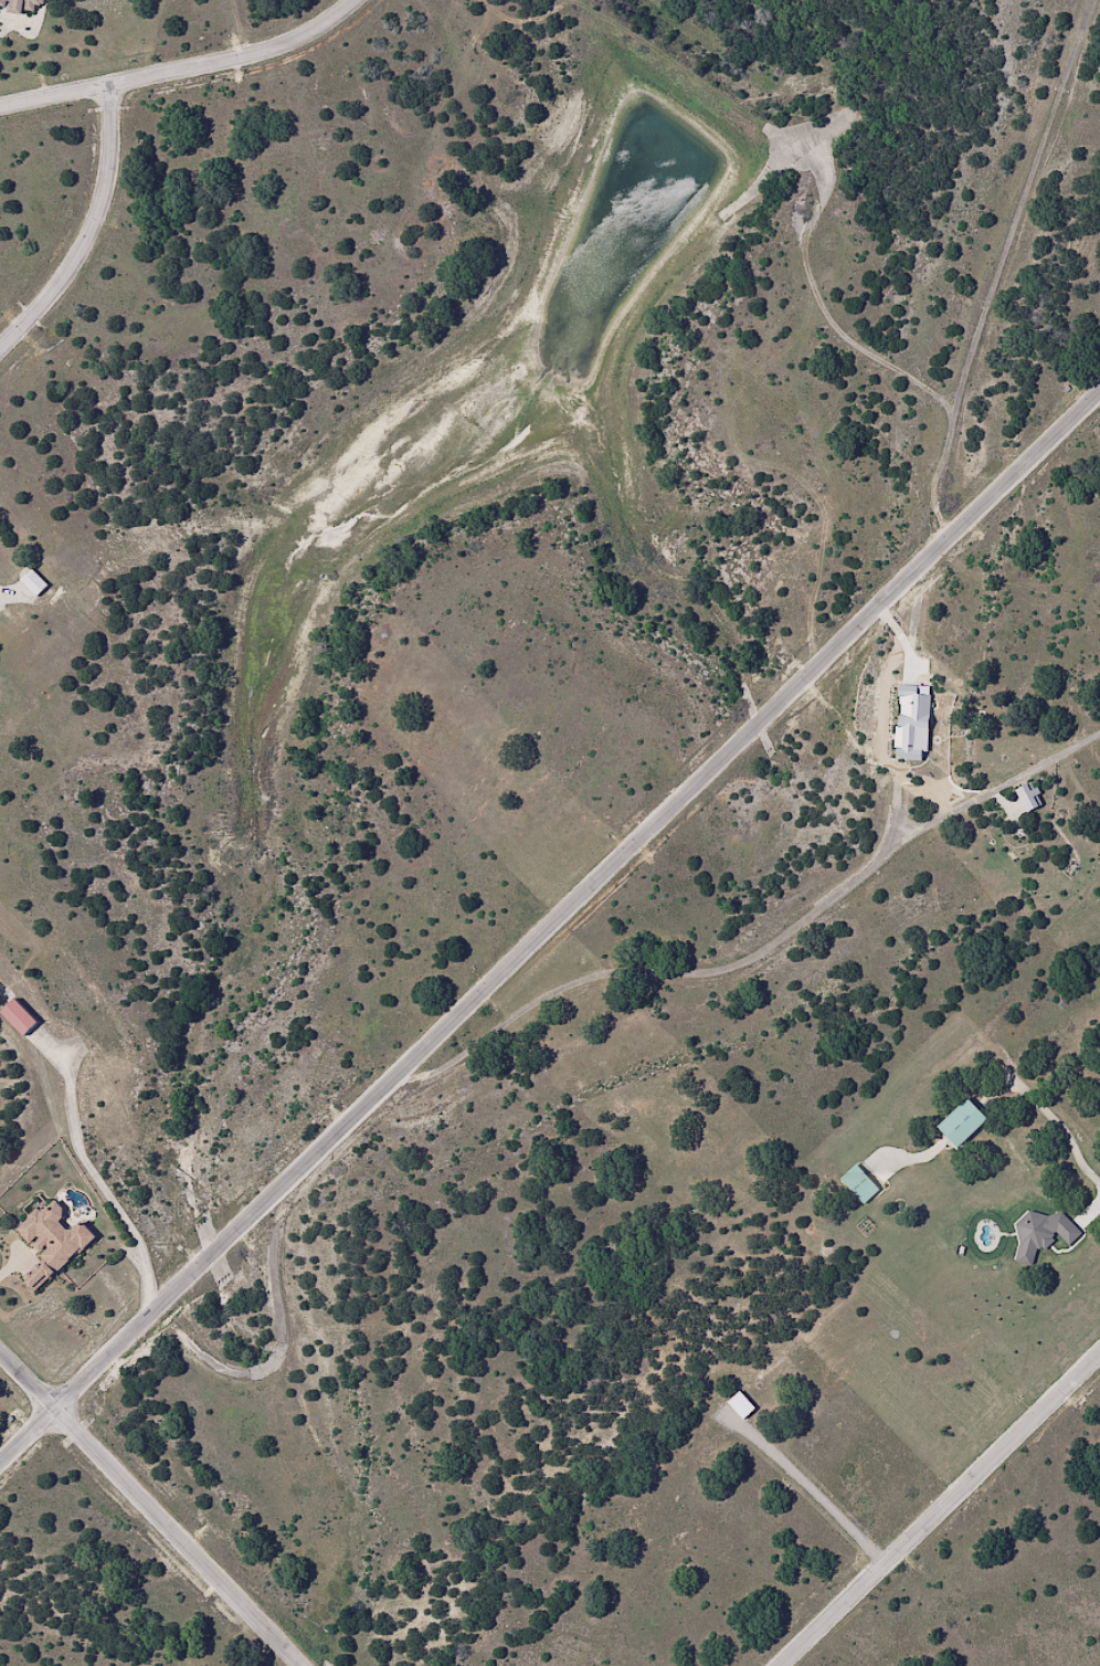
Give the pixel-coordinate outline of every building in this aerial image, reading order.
[(15,1),(11,0),(47,0),(46,4),(40,3),(38,15),(13,11),(15,1)] [(52,586),(41,597),(23,580),(35,569),(52,586)] [(899,686),(893,762),(929,765),(934,688),(899,686)] [(1043,808),(1028,814),(1017,791),(1032,784),(1043,808)] [(42,1022),(27,1037),(3,1014),(20,999),(42,1022)] [(991,1119),(961,1147),(942,1127),(972,1099),(991,1119)] [(886,1193),(867,1210),(856,1198),(852,1202),(843,1191),(848,1187),(843,1180),(860,1164),(886,1193)] [(102,1237),(38,1295),(25,1280),(28,1278),(25,1275),(34,1267),(38,1269),(35,1266),(42,1259),(46,1263),(50,1259),(44,1254),(50,1250),(47,1247),(43,1253),(36,1246),(32,1247),(19,1232),(30,1221),(28,1217),(41,1206),(44,1211),(59,1198),(73,1214),(66,1221),(74,1230),(85,1220),(102,1237)] [(1072,1244),(1060,1232),(1056,1236),(1059,1240),(1050,1247),(1046,1244),(1030,1259),(1020,1250),(1023,1242),(1018,1222),(1032,1210),(1049,1215),(1066,1213),(1085,1232),(1072,1244)] [(761,1407),(748,1421),(730,1403),(743,1390),(761,1407)]
